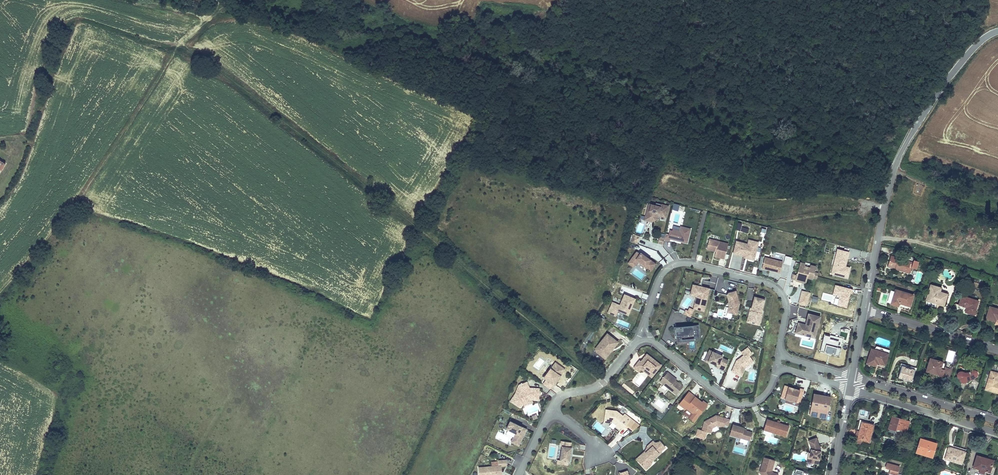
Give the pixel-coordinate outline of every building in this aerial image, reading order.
[(649,211),(646,213),(645,217),(652,219),(656,217),(657,212),(659,212),(659,214),(659,215),(666,216),(669,206),(656,203),(655,205),(651,204),(649,211)] [(666,217),(666,216),(659,215),(659,214),(659,212),(657,212),(656,217),(652,219),(645,217),(644,220),(652,222),(658,219),(659,216),(666,217)] [(680,241),(680,242),(688,243),(691,228),(680,226),(680,227),(679,230),(673,228),(672,230),(670,230),(669,234),(666,233),(665,238),(664,240),(670,241),(670,239),(677,241),(677,240),(680,241)] [(633,234),(630,242),(637,244),(640,236),(633,234)] [(716,250),(716,251),(714,256),(724,259),(728,244),(709,239),(707,249),(714,251),(714,249),(716,250)] [(745,256),(754,258),(757,247),(748,244),(736,241),(733,253),(745,256)] [(841,272),(840,276),(847,278),(850,268),(845,267),(843,266),(847,251),(837,249),(832,270),(841,272)] [(640,253),(637,251),(627,263),(634,268),(638,262),(650,272),(654,266),(653,265),(655,262),(641,252),(640,253)] [(785,256),(784,263),(790,265),(792,257),(785,256)] [(898,258),(891,256),(888,266),(910,273),(913,263),(912,262),(908,261),(898,258)] [(783,261),(765,257),(762,268),(780,273),(783,261)] [(797,275),(795,280),(806,283),(807,278),(813,279),(813,278),(815,271),(816,265),(800,261),(797,275)] [(704,293),(706,287),(693,284),(690,295),(696,297),(693,309),(704,312),(709,294),(704,293)] [(852,290),(835,285),(833,294),(840,296),(837,305),(846,307),(848,300),(847,300),(848,298),(849,298),(850,293),(851,294),(852,290)] [(941,288),(931,285),(926,300),(944,306),(947,294),(940,292),(941,288)] [(895,292),(892,299),(891,304),(898,306),(899,303),(910,306),(914,295),(895,289),(895,292)] [(740,303),(736,290),(728,292),(726,295),(728,301),(727,303),(728,305),(726,312),(737,315),(740,303)] [(810,292),(802,290),(798,304),(807,306),(810,292)] [(635,299),(625,295),(620,306),(612,302),(608,312),(615,316),(618,310),(628,315),(630,310),(628,309),(630,304),(632,305),(635,299)] [(751,311),(749,310),(746,322),(759,326),(763,313),(762,313),(765,298),(754,296),(751,307),(753,308),(753,310),(751,310),(751,311)] [(974,315),(978,301),(961,296),(959,305),(967,307),(966,312),(974,315)] [(990,306),(986,318),(996,321),(996,319),(997,317),(997,318),(997,309),(990,306)] [(691,317),(694,310),(689,307),(688,310),(686,309),(684,314),(691,317)] [(811,326),(817,328),(820,317),(808,314),(807,319),(805,325),(800,323),(798,325),(796,333),(809,336),(811,326)] [(699,325),(674,327),(675,332),(676,332),(677,342),(682,342),(682,335),(694,334),(694,339),(700,338),(699,325)] [(815,338),(817,328),(811,326),(809,336),(815,338)] [(820,351),(839,356),(844,338),(825,333),(823,340),(820,351)] [(612,348),(613,348),(618,342),(607,334),(600,343),(602,345),(597,352),(605,358),(609,353),(609,351),(612,348)] [(748,362),(752,359),(749,355),(752,353),(748,347),(741,352),(743,355),(739,359),(741,361),(739,362),(736,361),(732,372),(741,376),(744,369),(745,367),(749,364),(748,362)] [(878,361),(886,363),(889,354),(875,349),(871,348),(867,363),(876,366),(877,364),(878,361)] [(723,356),(710,350),(708,353),(705,360),(708,361),(718,366),(717,368),(724,371),(728,361),(722,358),(723,356)] [(649,359),(645,356),(641,361),(640,360),(634,368),(639,372),(641,369),(644,366),(654,374),(661,365),(650,357),(649,359)] [(951,372),(944,370),(940,368),(942,362),(930,358),(926,371),(938,374),(938,376),(949,379),(951,372)] [(561,374),(562,374),(565,369),(555,362),(547,373),(548,373),(544,378),(545,378),(547,380),(544,385),(549,389),(552,384),(554,385),(560,376),(559,376),(561,374)] [(651,377),(654,374),(644,366),(641,369),(651,377)] [(915,370),(901,366),(898,377),(911,381),(915,370)] [(544,378),(548,373),(547,373),(541,369),(537,375),(544,380),(545,378),(544,378)] [(960,371),(958,372),(957,373),(956,374),(957,376),(957,378),(958,378),(959,379),(959,380),(960,382),(961,383),(963,383),(964,383),(965,383),(965,382),(967,381),(968,380),(971,380),(974,379),(976,377),(977,376),(977,374),(977,373),(976,371),(975,370),(973,370),(972,370),(970,371),(968,372),(966,373),(965,373),(964,373),(962,372),(961,371),(960,371)] [(997,381),(997,373),(991,371),(985,389),(997,393),(997,383),(997,382),(997,381)] [(670,376),(671,375),(667,372),(660,382),(676,395),(683,387),(676,381),(670,376)] [(531,398),(539,398),(539,395),(539,391),(539,388),(529,388),(527,381),(519,384),(516,393),(510,401),(519,407),(522,401),(531,398)] [(793,389),(793,388),(785,386),(781,398),(800,403),(804,390),(800,388),(799,390),(799,391),(793,389)] [(698,399),(689,392),(679,404),(685,409),(686,408),(693,413),(690,418),(694,421),(708,404),(703,401),(702,402),(699,400),(698,401),(696,400),(698,399)] [(820,395),(814,394),(810,413),(818,415),(822,397),(819,397),(820,395)] [(830,397),(825,396),(824,398),(822,397),(818,415),(827,416),(830,397)] [(538,400),(539,398),(531,398),(522,401),(519,407),(520,407),(523,403),(524,406),(532,402),(531,399),(538,400)] [(610,422),(611,422),(612,422),(616,426),(615,427),(619,430),(621,428),(623,430),(625,427),(631,432),(640,425),(625,413),(623,415),(617,411),(605,409),(604,419),(611,420),(610,422)] [(727,426),(729,419),(716,415),(704,421),(701,430),(707,432),(711,433),(713,428),(717,426),(724,428),(725,425),(727,426)] [(892,418),(888,428),(896,430),(896,428),(906,431),(909,421),(899,418),(899,420),(892,418)] [(764,430),(786,436),(789,426),(767,419),(764,430)] [(854,442),(861,443),(861,441),(869,443),(874,425),(868,423),(868,422),(860,420),(854,442)] [(527,429),(510,421),(506,429),(516,433),(511,442),(519,446),(527,429)] [(744,430),(744,428),(733,424),(730,435),(750,441),(752,432),(744,430)] [(705,439),(707,432),(701,430),(697,429),(695,436),(705,439)] [(812,458),(811,463),(818,464),(821,451),(819,451),(818,447),(819,447),(816,438),(808,440),(811,449),(810,453),(809,457),(812,458)] [(929,442),(929,441),(920,438),(917,450),(922,451),(921,453),(933,456),(936,444),(929,442)] [(559,461),(568,462),(570,463),(571,456),(569,456),(570,454),(571,455),(572,448),(571,447),(572,442),(561,441),(560,446),(562,446),(559,460),(559,461)] [(643,460),(640,463),(644,468),(652,461),(662,452),(661,451),(665,447),(660,441),(656,444),(653,441),(647,446),(649,449),(646,452),(645,451),(639,456),(643,460)] [(949,451),(947,450),(944,459),(962,464),(966,451),(951,446),(949,451)] [(980,469),(985,471),(990,473),(994,460),(977,454),(973,467),(980,469)] [(761,469),(763,469),(763,472),(764,474),(778,474),(771,472),(774,461),(764,458),(761,469)] [(502,472),(501,466),(507,465),(506,460),(498,460),(498,466),(478,467),(479,474),(501,474),(500,472),(502,472)] [(898,472),(899,466),(887,463),(886,468),(890,470),(889,474),(892,474),(897,474),(898,472)]
